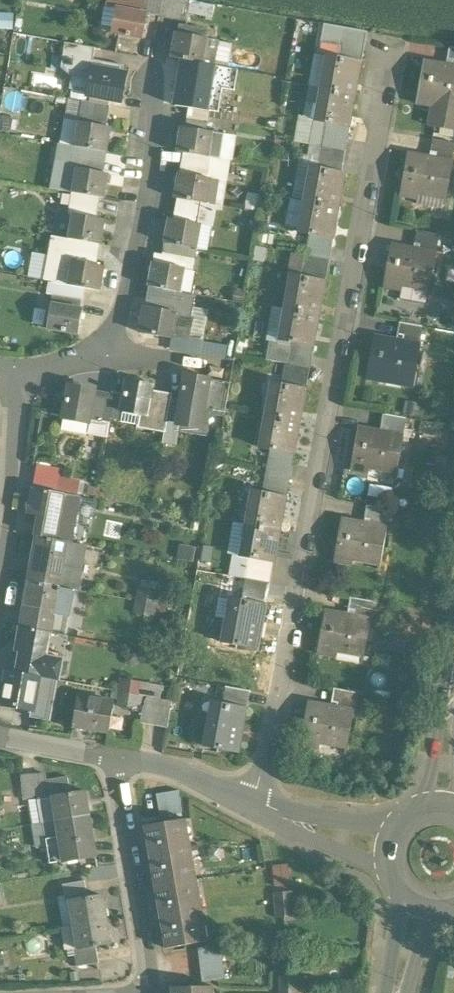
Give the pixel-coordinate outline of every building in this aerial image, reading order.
[(105,8),(116,9),(142,14),(144,2),(132,0),(107,0),(105,8)] [(159,21),(163,1),(159,0),(145,0),(144,2),(142,14),(146,15),(146,18),(159,21)] [(190,0),(188,0),(163,0),(163,1),(159,21),(185,25),(190,0)] [(142,14),(116,9),(111,34),(142,40),(146,18),(146,15),(142,14)] [(366,33),(324,25),(321,39),(364,46),(366,33)] [(206,41),(207,33),(180,28),(178,35),(206,41)] [(178,35),(175,35),(170,59),(183,61),(201,64),(206,41),(178,35)] [(364,46),(321,39),(318,55),(315,55),(309,87),(320,89),(355,96),(364,46)] [(95,49),(66,44),(64,58),(73,59),(92,63),(92,61),(95,49)] [(447,48),(445,62),(451,63),(450,68),(453,68),(453,49),(447,48)] [(93,70),(123,76),(124,67),(92,61),(92,63),(73,59),(73,63),(63,62),(62,69),(69,76),(91,81),(93,70)] [(201,64),(183,61),(175,106),(205,111),(212,66),(201,64)] [(422,63),(414,104),(431,107),(427,127),(453,132),(453,68),(450,68),(422,63)] [(123,76),(93,70),(91,81),(88,94),(118,100),(123,76)] [(355,96),(320,89),(314,122),(325,124),(347,127),(355,96)] [(106,119),(86,116),(85,124),(80,123),(75,146),(104,151),(106,139),(108,138),(110,128),(104,127),(106,119)] [(347,127),(325,124),(320,148),(344,152),(349,128),(347,127)] [(211,134),(180,129),(178,140),(179,141),(177,153),(207,158),(211,134)] [(453,144),(430,140),(427,159),(449,162),(453,144)] [(344,152),(320,148),(316,170),(339,174),(344,152)] [(427,159),(405,155),(398,196),(415,199),(417,191),(444,196),(450,163),(427,159)] [(99,165),(81,162),(79,170),(76,170),(72,194),(102,199),(104,185),(106,185),(107,175),(97,173),(99,165)] [(316,170),(310,169),(304,201),(336,207),(342,175),(339,174),(316,170)] [(209,181),(178,175),(176,186),(177,186),(174,199),(178,200),(202,205),(204,204),(209,181)] [(202,205),(178,200),(174,221),(198,226),(202,205)] [(336,207),(304,201),(297,233),(330,239),(336,207)] [(204,204),(202,205),(198,226),(210,228),(214,207),(204,204)] [(95,211),(75,207),(74,216),(72,216),(68,240),(97,245),(100,231),(101,231),(103,221),(93,220),(95,211)] [(174,221),(168,220),(166,231),(167,231),(165,244),(194,250),(198,226),(174,221)] [(436,236),(414,232),(410,250),(433,254),(436,236)] [(68,240),(53,237),(52,243),(67,246),(64,261),(71,263),(71,262),(74,262),(76,254),(95,258),(97,258),(99,246),(97,245),(68,240)] [(95,258),(76,254),(74,262),(71,262),(71,263),(64,261),(67,246),(52,243),(44,282),(99,292),(99,290),(97,289),(100,277),(102,277),(104,267),(93,265),(95,258)] [(165,244),(163,244),(160,256),(191,262),(194,250),(165,244)] [(330,248),(308,244),(305,257),(328,261),(330,248)] [(410,250),(389,247),(381,288),(399,291),(400,283),(428,288),(434,255),(433,254),(410,250)] [(160,256),(153,255),(150,272),(151,275),(148,288),(178,294),(182,270),(190,272),(191,262),(160,256)] [(328,261),(305,257),(301,279),(322,283),(324,283),(328,261)] [(301,279),(290,277),(284,309),(317,315),(322,283),(301,279)] [(178,294),(148,288),(143,309),(174,315),(191,318),(195,297),(178,294)] [(76,302),(58,298),(56,306),(50,305),(46,330),(76,335),(80,311),(74,310),(76,302)] [(174,315),(143,309),(141,323),(142,326),(141,334),(169,339),(174,315)] [(317,315),(284,309),(279,342),(312,347),(317,315)] [(174,315),(169,339),(166,340),(165,350),(213,359),(216,346),(187,341),(191,318),(174,315)] [(420,328),(397,323),(394,342),(417,346),(420,328)] [(394,342),(372,338),(365,379),(383,383),(385,374),(412,379),(418,347),(417,346),(394,342)] [(311,356),(313,348),(279,342),(279,345),(269,344),(266,361),(286,365),(288,352),(311,356)] [(216,346),(213,359),(234,362),(236,350),(216,346)] [(311,356),(288,352),(286,365),(309,369),(311,356)] [(309,369),(286,365),(281,387),(302,391),(304,392),(309,369)] [(209,380),(185,376),(179,406),(203,411),(209,380)] [(230,384),(209,380),(203,411),(225,414),(230,384)] [(151,386),(127,382),(124,396),(121,412),(122,413),(139,416),(137,430),(142,431),(149,393),(151,386)] [(281,387),(270,385),(265,417),(297,422),(302,391),(281,387)] [(93,392),(68,388),(63,418),(64,418),(62,430),(106,438),(109,424),(100,422),(104,395),(92,393),(93,392)] [(170,397),(149,393),(142,431),(164,435),(170,397)] [(114,397),(104,395),(100,422),(109,424),(110,418),(114,397)] [(124,396),(114,395),(114,397),(110,418),(121,420),(122,413),(121,412),(124,396)] [(179,406),(177,426),(200,430),(203,411),(179,406)] [(403,419),(381,415),(378,433),(400,437),(403,419)] [(297,422),(265,417),(260,450),(270,452),(292,455),(297,422)] [(163,445),(174,447),(177,426),(166,425),(163,445)] [(378,433),(356,429),(348,471),(366,474),(368,465),(396,470),(402,437),(400,437),(378,433)] [(292,455),(270,452),(266,472),(289,476),(293,455),(292,455)] [(60,470),(38,466),(34,490),(56,494),(60,470)] [(289,476),(266,472),(262,495),(283,499),(285,499),(289,476)] [(34,490),(33,490),(30,503),(29,503),(27,514),(30,514),(28,523),(38,524),(45,526),(46,517),(58,519),(57,522),(74,525),(79,498),(56,494),(34,490)] [(262,495),(250,493),(245,524),(278,530),(283,499),(262,495)] [(388,511),(365,506),(361,525),(384,530),(388,511)] [(58,519),(46,517),(45,526),(38,524),(35,537),(36,538),(70,544),(74,525),(57,522),(58,519)] [(361,525),(340,521),(332,563),(350,566),(352,557),(380,562),(385,530),(384,530),(361,525)] [(278,530),(245,524),(240,558),(272,563),(278,530)] [(70,544),(36,538),(34,552),(33,552),(28,583),(58,588),(62,566),(61,566),(62,563),(81,567),(85,546),(70,544)] [(271,573),(272,563),(240,558),(236,557),(232,577),(245,580),(247,569),(271,573)] [(81,567),(62,563),(61,566),(62,566),(58,588),(73,591),(76,591),(81,567)] [(271,573),(247,569),(245,580),(268,584),(271,573)] [(155,616),(162,583),(141,578),(134,612),(155,616)] [(268,584),(245,580),(243,594),(266,598),(268,584)] [(58,588),(28,583),(26,594),(24,597),(21,616),(61,623),(68,624),(73,591),(58,588)] [(266,598),(243,594),(241,603),(263,607),(264,607),(266,598)] [(372,602),(349,598),(345,617),(369,621),(372,602)] [(241,603),(230,601),(222,644),(256,650),(258,639),(258,637),(263,607),(241,603)] [(345,617),(323,613),(316,654),(334,658),(336,649),(363,654),(369,621),(345,617)] [(61,623),(21,616),(19,628),(20,628),(49,633),(58,635),(61,623)] [(49,633),(20,628),(15,652),(19,653),(15,674),(34,677),(59,682),(64,656),(46,653),(49,633)] [(15,674),(7,672),(4,691),(4,692),(2,705),(31,711),(30,718),(49,722),(52,706),(33,703),(36,686),(33,685),(34,677),(15,674)] [(140,683),(123,680),(121,693),(137,696),(140,683)] [(249,692),(226,688),(223,701),(246,705),(249,692)] [(356,693),(333,689),(329,708),(352,712),(356,693)] [(121,693),(112,692),(111,700),(120,701),(119,706),(141,710),(144,698),(137,696),(121,693)] [(114,703),(78,697),(73,728),(108,734),(114,703)] [(172,703),(146,698),(141,724),(167,729),(172,703)] [(245,710),(211,704),(204,748),(237,753),(245,710)] [(329,708),(307,704),(300,745),(318,749),(320,740),(346,745),(352,712),(329,708)] [(47,773),(21,777),(25,802),(37,800),(50,798),(47,780),(48,780),(47,773)] [(48,780),(47,780),(50,798),(37,800),(41,824),(89,816),(85,792),(71,794),(68,777),(48,780)] [(178,792),(155,795),(159,817),(182,813),(178,792)] [(89,816),(41,824),(48,865),(96,858),(89,816)] [(185,821),(145,828),(155,888),(195,881),(185,821)] [(195,881),(155,888),(166,949),(206,942),(195,881)] [(85,882),(63,886),(66,903),(70,903),(87,900),(85,882)] [(291,892),(273,893),(275,918),(293,917),(291,892)] [(87,900),(70,903),(74,926),(105,921),(101,897),(87,900)] [(109,946),(105,921),(74,926),(78,950),(78,951),(95,948),(109,946)] [(226,980),(221,947),(199,950),(203,984),(226,980)] [(95,948),(78,951),(78,950),(74,951),(76,968),(97,965),(95,948)] [(281,977),(280,992),(298,992),(298,977),(281,977)]
